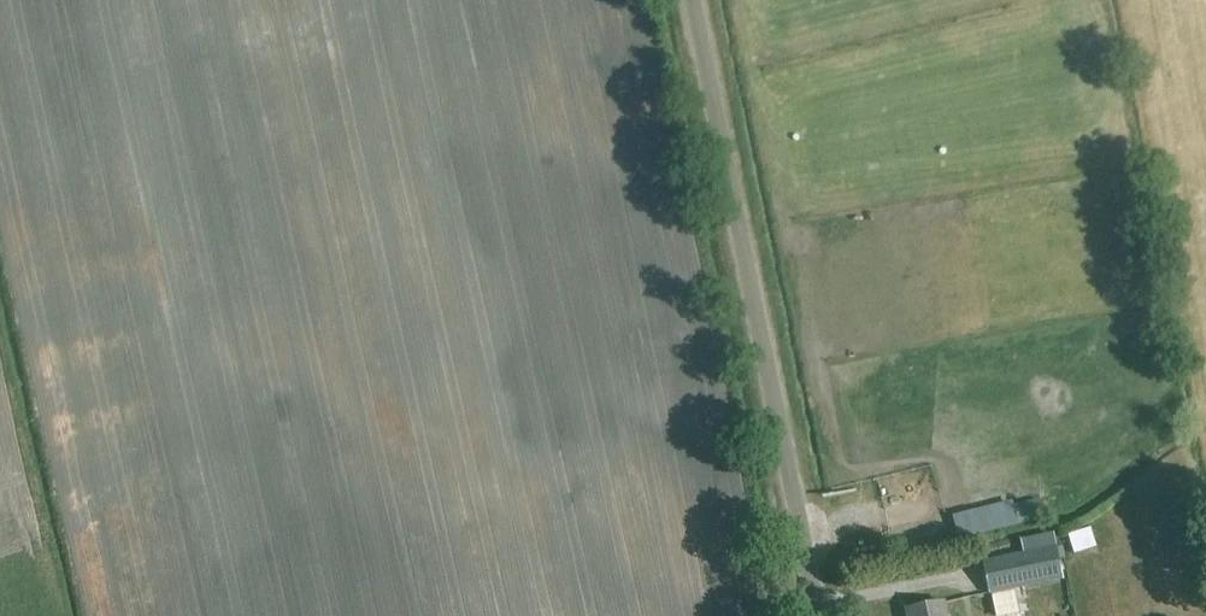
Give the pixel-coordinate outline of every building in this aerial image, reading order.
[(1020,526),(1044,520),(1039,501),(1015,506),(1020,526)] [(1062,580),(1056,549),(985,563),(991,594),(1062,580)] [(907,615),(947,615),(944,603),(906,611),(907,615)]
